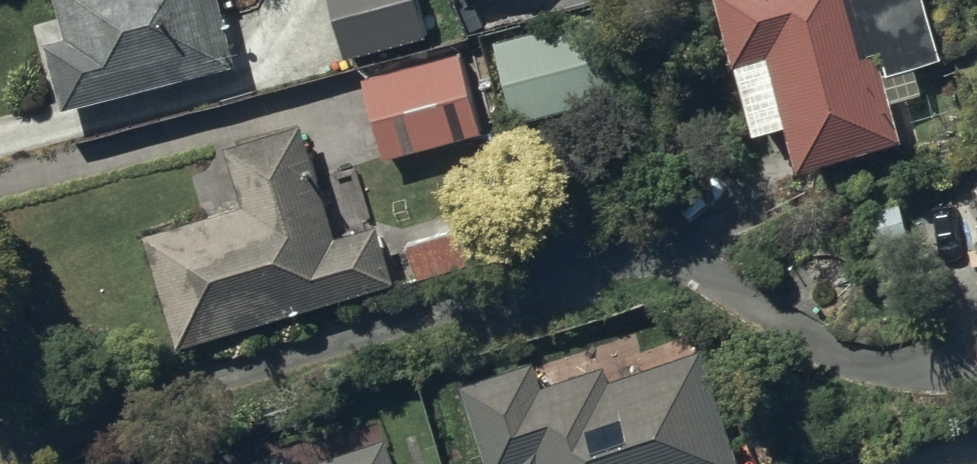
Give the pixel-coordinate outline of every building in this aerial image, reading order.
[(67,49),(47,54),(63,121),(237,79),(219,0),(56,0),(67,49)] [(416,0),(332,0),(349,59),(426,38),(416,0)] [(760,120),(791,112),(804,158),(903,131),(894,96),(927,87),(919,59),(943,53),(929,0),(727,0),(760,120)] [(617,11),(500,42),(521,122),(638,91),(617,11)] [(463,57),(371,83),(393,161),(485,135),(463,57)] [(186,353),(399,284),(382,230),(342,243),(306,129),(231,154),(248,208),(149,240),(186,353)] [(465,222),(408,238),(418,274),(475,258),(465,222)] [(463,379),(491,463),(740,463),(743,463),(702,347),(613,378),(607,360),(543,383),(534,355),(463,379)] [(386,433),(294,463),(395,463),(386,433)] [(286,445),(231,463),(292,463),(286,445)]
